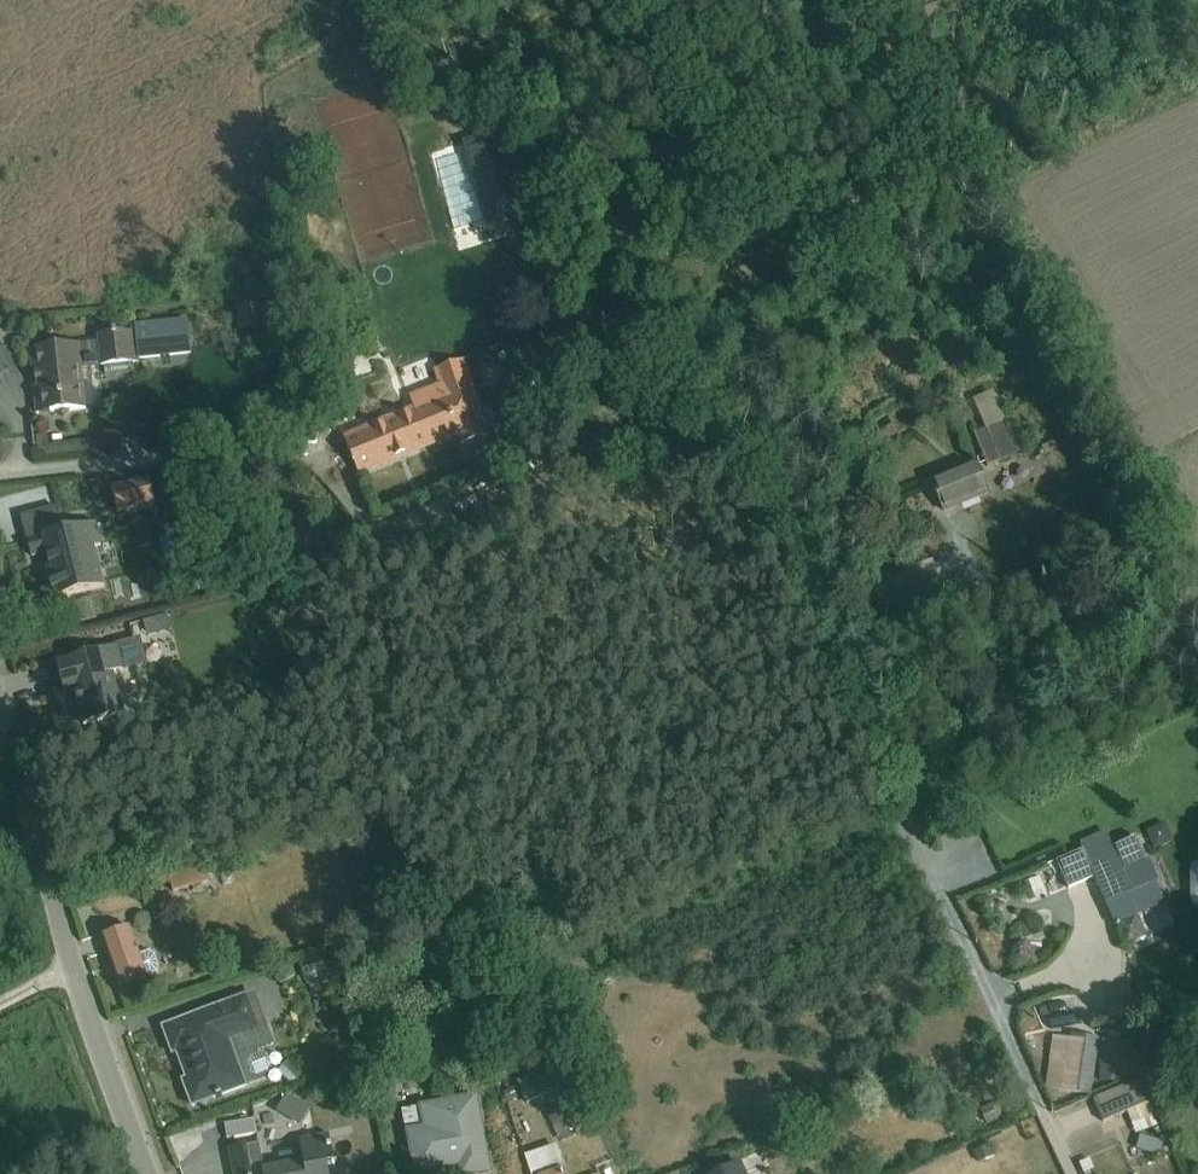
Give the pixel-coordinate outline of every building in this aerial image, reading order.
[(493,227),(466,145),(433,156),(459,237),(493,227)] [(225,327),(223,311),(207,313),(208,328),(225,327)] [(135,335),(98,338),(99,346),(34,353),(36,373),(39,373),(41,390),(34,390),(37,418),(57,416),(66,423),(72,414),(88,413),(84,372),(138,367),(138,365),(191,361),(190,326),(135,331),(135,335)] [(0,356),(0,382),(12,375),(0,356)] [(434,374),(442,394),(406,409),(410,418),(402,421),(399,415),(382,423),(384,428),(375,432),(373,427),(345,440),(361,481),(456,441),(457,443),(460,442),(461,446),(505,430),(498,410),(482,415),(465,363),(434,374)] [(999,397),(981,404),(987,416),(984,417),(989,428),(1008,418),(1004,410),(1005,410),(999,397)] [(998,458),(1000,464),(1018,456),(1004,423),(987,430),(998,458)] [(998,458),(987,430),(973,435),(987,469),(1000,464),(998,458)] [(48,438),(36,439),(38,452),(51,461),(107,454),(106,442),(49,448),(48,438)] [(943,515),(986,498),(973,465),(930,483),(943,515)] [(114,484),(120,510),(156,501),(149,475),(114,484)] [(28,544),(63,535),(57,511),(22,520),(28,544)] [(63,535),(28,544),(33,560),(48,556),(51,570),(48,571),(56,603),(112,588),(96,527),(63,535)] [(169,609),(132,617),(137,639),(174,631),(169,609)] [(84,729),(126,717),(115,676),(124,673),(124,674),(149,667),(141,640),(116,647),(117,649),(57,666),(66,696),(75,694),(80,712),(78,715),(80,723),(83,724),(84,729)] [(1165,826),(1145,835),(1154,853),(1172,844),(1165,826)] [(1146,865),(1134,840),(1132,841),(1128,832),(1111,840),(1115,849),(1113,850),(1124,875),(1096,887),(1115,929),(1117,928),(1126,950),(1148,940),(1138,919),(1166,906),(1147,865),(1146,865)] [(1081,854),(1077,844),(1060,851),(1064,861),(1057,864),(1068,892),(1094,881),(1083,853),(1081,854)] [(206,870),(169,880),(173,895),(210,885),(206,870)] [(1022,927),(1038,935),(1047,920),(1030,911),(1022,927)] [(148,980),(159,976),(160,969),(156,958),(150,954),(141,957),(131,930),(102,939),(120,990),(148,980)] [(238,968),(247,976),(260,963),(252,954),(238,968)] [(308,986),(331,978),(326,964),(303,972),(308,986)] [(248,1088),(265,1082),(264,1077),(269,1075),(273,1069),(269,1059),(263,1056),(256,1058),(255,1055),(274,1048),(256,996),(164,1030),(173,1057),(178,1055),(187,1084),(184,1084),(193,1109),(248,1088)] [(1053,1040),(1049,1062),(1072,1066),(1070,1077),(1092,1081),(1095,1047),(1053,1040)] [(595,1074),(612,1065),(606,1052),(589,1060),(595,1074)] [(1104,1084),(1118,1084),(1119,1055),(1105,1054),(1104,1084)] [(278,1075),(293,1090),(305,1078),(290,1063),(278,1075)] [(540,1076),(520,1085),(527,1102),(547,1093),(551,1105),(565,1099),(575,1126),(589,1121),(568,1067),(541,1077),(540,1076)] [(1103,1125),(1128,1115),(1136,1137),(1158,1129),(1139,1082),(1093,1101),(1103,1125)] [(419,1108),(420,1110),(404,1113),(415,1173),(434,1173),(444,1172),(444,1170),(459,1167),(461,1173),(491,1173),(477,1097),(419,1108)] [(301,1130),(311,1114),(288,1100),(278,1116),(301,1130)] [(565,1103),(548,1110),(561,1143),(578,1136),(565,1103)] [(988,1129),(999,1124),(998,1121),(1006,1118),(1000,1105),(993,1109),(992,1107),(980,1113),(988,1129)] [(240,1125),(225,1127),(228,1143),(259,1137),(254,1122),(249,1122),(248,1118),(240,1119),(240,1125)] [(1088,1148),(1107,1136),(1097,1120),(1078,1132),(1088,1148)] [(336,1168),(330,1135),(300,1141),(304,1163),(264,1171),(259,1147),(229,1152),(234,1173),(330,1173),(329,1169),(336,1168)] [(1140,1139),(1137,1153),(1160,1159),(1164,1145),(1140,1139)] [(553,1149),(560,1170),(564,1169),(557,1147),(553,1149)] [(553,1149),(525,1159),(530,1173),(561,1173),(553,1149)]
